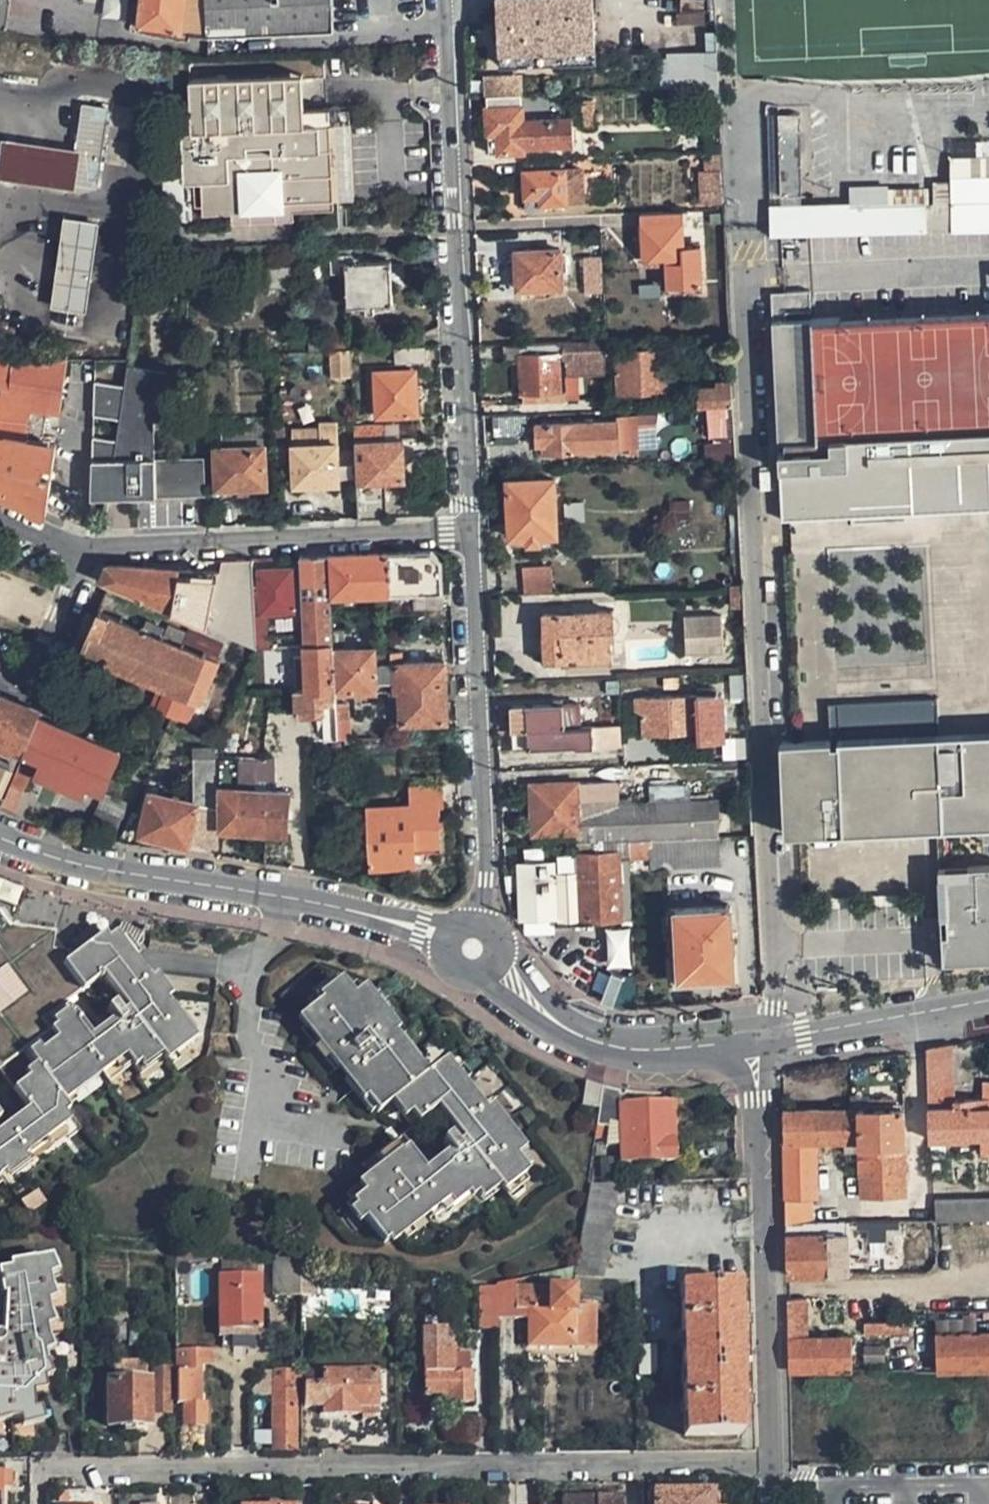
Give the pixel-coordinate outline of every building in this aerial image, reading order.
[(209,0),(141,0),(138,27),(138,35),(164,37),(164,29),(181,31),(210,33),(209,0)] [(210,36),(311,31),(333,30),(332,0),(209,0),(210,33),(210,36)] [(502,63),(595,60),(591,0),(499,0),(502,63)] [(706,56),(707,85),(718,84),(720,84),(719,55),(706,56)] [(673,87),(707,85),(706,56),(656,59),(658,88),(673,87)] [(303,74),(228,80),(229,104),(273,101),(273,113),(306,111),(303,74)] [(487,80),(488,95),(522,94),(521,78),(487,80)] [(228,80),(190,83),(194,135),(196,160),(204,160),(207,210),(208,219),(236,217),(299,212),(340,209),(339,200),(359,198),(352,110),(332,111),(332,109),(306,111),(273,113),(273,101),(229,104),(228,80)] [(709,108),(721,107),(720,84),(718,84),(707,85),(709,108)] [(707,85),(673,87),(675,110),(709,108),(707,85)] [(489,153),(524,152),(524,143),(533,143),(535,143),(535,148),(576,146),(575,121),(532,123),(532,122),(524,122),(523,106),(522,94),(488,95),(488,108),(489,153)] [(75,193),(76,184),(97,187),(109,107),(83,103),(75,151),(17,143),(2,140),(0,150),(0,182),(12,183),(75,193)] [(783,199),(805,199),(802,116),(782,117),(783,199)] [(196,160),(194,135),(185,136),(188,186),(199,186),(200,211),(207,210),(204,160),(196,160)] [(545,204),(567,204),(566,200),(580,200),(579,183),(579,167),(565,167),(565,159),(524,161),(525,170),(527,196),(544,195),(545,204)] [(951,181),(988,180),(988,165),(951,166),(951,181)] [(926,231),(954,231),(988,230),(988,180),(951,181),(952,187),(952,206),(934,206),(926,207),(926,206),(850,208),(850,206),(773,208),(773,235),(853,233),(926,231)] [(934,206),(952,206),(952,187),(934,187),(934,206)] [(299,212),(236,217),(237,227),(300,221),(299,212)] [(684,249),(682,212),(641,214),(643,265),(667,263),(669,296),(704,294),(702,249),(684,249)] [(88,307),(100,219),(65,214),(54,302),(88,307)] [(516,254),(517,290),(562,288),(560,250),(516,254)] [(601,291),(598,258),(585,259),(588,293),(601,291)] [(340,263),(341,306),(393,305),(391,260),(340,263)] [(263,265),(264,285),(291,284),(290,264),(263,265)] [(813,319),(814,327),(789,328),(789,320),(788,313),(813,311),(812,291),(785,292),(786,304),(773,304),(778,442),(790,441),(791,452),(778,452),(782,520),(988,509),(988,310),(813,319)] [(773,293),(773,304),(786,304),(785,292),(773,293)] [(814,327),(813,319),(789,320),(789,328),(814,327)] [(322,323),(309,324),(310,350),(323,349),(322,323)] [(606,341),(563,344),(564,357),(581,357),(581,372),(607,372),(606,341)] [(616,350),(619,394),(668,391),(666,347),(616,350)] [(328,349),(329,377),(351,375),(350,348),(328,349)] [(519,356),(521,392),(536,391),(559,391),(558,355),(519,356)] [(124,364),(125,358),(94,360),(93,413),(121,416),(118,436),(93,433),(93,489),(145,488),(145,456),(158,456),(158,418),(173,418),(173,372),(124,364)] [(47,512),(57,443),(52,442),(57,413),(61,413),(67,375),(70,359),(0,360),(0,493),(47,512)] [(370,373),(373,415),(414,412),(411,371),(370,373)] [(700,379),(701,406),(721,406),(732,405),(734,405),(733,378),(700,379)] [(567,402),(566,390),(559,391),(536,391),(536,403),(567,402)] [(536,423),(536,445),(552,445),(553,454),(572,452),(573,450),(618,448),(637,446),(635,413),(616,414),(616,420),(570,422),(536,423)] [(494,416),(496,434),(523,433),(522,422),(529,421),(527,414),(494,416)] [(293,483),(340,482),(337,419),(320,420),(320,427),(304,429),(304,442),(292,443),(293,483)] [(353,424),(353,438),(387,437),(387,423),(353,424)] [(273,427),(274,443),(286,443),(285,426),(273,427)] [(353,438),(356,481),(357,517),(387,517),(386,479),(403,479),(401,436),(387,437),(353,438)] [(706,458),(732,456),(731,439),(705,442),(706,458)] [(210,445),(211,487),(264,484),(263,463),(253,463),(252,444),(210,445)] [(145,488),(93,489),(93,494),(206,492),(204,456),(145,456),(145,488)] [(508,482),(511,537),(566,533),(562,480),(508,482)] [(389,553),(391,592),(414,592),(415,610),(443,609),(441,591),(440,555),(433,551),(389,553)] [(332,594),(391,592),(389,553),(330,554),(332,594)] [(303,655),(319,655),(323,653),(325,651),(327,647),(327,643),(334,643),(333,613),(332,594),(330,554),(298,556),(303,645),(303,650),(292,650),(293,656),(303,655)] [(253,557),(219,558),(218,568),(211,623),(211,626),(257,647),(255,611),(254,579),(253,557)] [(179,566),(111,564),(104,580),(113,583),(174,610),(179,566)] [(553,565),(525,567),(525,594),(554,593),(553,565)] [(218,568),(179,566),(174,610),(211,623),(218,568)] [(291,572),(261,573),(261,579),(254,579),(255,611),(263,610),(293,610),(291,572)] [(199,701),(204,703),(222,663),(206,656),(207,653),(100,609),(90,632),(82,651),(168,687),(159,708),(190,721),(199,701)] [(543,615),(545,662),(566,662),(566,659),(608,657),(608,640),(613,639),(612,611),(543,615)] [(721,613),(683,616),(685,656),(724,653),(721,613)] [(319,655),(303,655),(305,691),(336,690),(334,652),(334,643),(327,643),(327,647),(325,651),(323,653),(319,655)] [(447,721),(443,665),(399,667),(398,654),(370,654),(370,650),(334,652),(336,690),(336,693),(338,738),(349,738),(348,692),(373,691),(395,690),(399,691),(401,723),(447,721)] [(324,739),(338,738),(336,693),(336,690),(305,691),(293,691),(295,714),(323,714),(324,739)] [(26,748),(39,717),(42,707),(3,692),(0,699),(0,738),(26,748)] [(727,693),(636,698),(637,712),(644,712),(644,733),(704,730),(703,739),(729,738),(727,693)] [(941,734),(939,699),(828,705),(830,741),(782,743),(787,836),(988,827),(988,731),(941,734)] [(562,703),(510,707),(512,732),(513,748),(564,746),(563,730),(562,703)] [(4,807),(18,812),(34,774),(87,795),(90,786),(107,792),(124,751),(55,723),(39,717),(26,748),(23,756),(24,759),(4,807)] [(618,727),(563,730),(564,746),(566,750),(618,747),(618,727)] [(497,749),(513,748),(512,732),(507,732),(497,733),(497,749)] [(723,747),(724,760),(749,758),(748,745),(723,747)] [(198,750),(199,805),(153,795),(144,833),(192,843),(220,849),(220,843),(219,832),(218,809),(218,791),(217,757),(217,750),(198,750)] [(279,755),(266,755),(266,757),(265,777),(278,776),(279,755)] [(266,757),(217,757),(218,791),(265,793),(265,777),(266,757)] [(3,798),(14,770),(0,765),(0,796),(3,798)] [(536,833),(592,831),(593,841),(630,840),(656,838),(723,835),(722,798),(642,801),(642,796),(623,797),(622,781),(534,785),(536,833)] [(372,867),(415,868),(415,847),(441,846),(439,807),(444,806),(443,788),(412,789),(412,808),(369,810),(372,867)] [(265,793),(218,791),(218,809),(219,832),(263,833),(265,793)] [(289,794),(265,793),(263,833),(288,834),(289,794)] [(723,853),(723,835),(656,838),(656,857),(723,853)] [(656,838),(630,840),(630,855),(630,857),(656,857),(656,838)] [(624,919),(623,856),(630,855),(630,840),(593,841),(594,856),(581,857),(582,874),(571,875),(571,882),(560,882),(561,922),(582,920),(624,919)] [(624,919),(633,919),(630,857),(630,855),(623,856),(624,919)] [(559,858),(560,882),(571,882),(571,875),(582,874),(581,857),(559,858)] [(519,863),(522,918),(558,917),(555,862),(519,863)] [(940,881),(945,965),(988,963),(988,871),(968,872),(968,879),(940,881)] [(678,974),(737,974),(733,906),(673,909),(678,974)] [(75,1121),(64,1102),(117,1062),(139,1079),(192,1041),(126,939),(120,929),(70,958),(67,957),(65,956),(66,940),(12,931),(0,915),(0,1172),(75,1121)] [(607,968),(629,968),(629,929),(606,929),(607,968)] [(612,1006),(634,1005),(633,980),(579,958),(570,980),(612,1006)] [(384,1115),(402,1101),(415,1118),(410,1122),(417,1131),(440,1113),(466,1147),(432,1174),(413,1151),(381,1176),(389,1185),(376,1196),(371,1190),(355,1204),(386,1244),(411,1225),(421,1237),(434,1227),(437,1231),(476,1202),(484,1211),(506,1194),(514,1204),(537,1186),(524,1169),(531,1164),(490,1112),(484,1117),(474,1105),(478,1101),(459,1077),(453,1081),(444,1068),(435,1075),(368,991),(358,998),(349,987),(306,1020),(369,1104),(373,1101),(384,1115)] [(951,1104),(949,1047),(927,1051),(928,1106),(928,1112),(929,1144),(968,1142),(968,1140),(980,1140),(980,1157),(988,1157),(988,1103),(951,1104)] [(620,1163),(674,1160),(672,1139),(672,1102),(660,1102),(619,1103),(618,1091),(600,1089),(598,1106),(596,1123),(594,1135),(606,1136),(609,1124),(610,1119),(618,1120),(620,1163)] [(782,1113),(783,1144),(784,1200),(808,1200),(817,1199),(816,1145),(844,1144),(843,1154),(859,1154),(861,1199),(905,1199),(904,1149),(905,1111),(859,1112),(782,1113)] [(604,1281),(620,1184),(588,1185),(576,1267),(573,1279),(596,1281),(604,1281)] [(809,1222),(808,1200),(784,1200),(785,1223),(809,1222)] [(934,1202),(934,1222),(988,1222),(988,1201),(934,1202)] [(829,1237),(828,1223),(809,1222),(785,1223),(785,1238),(829,1237)] [(848,1275),(848,1223),(828,1223),(829,1237),(785,1238),(786,1277),(829,1276),(848,1275)] [(297,1297),(298,1260),(272,1257),(273,1297),(297,1297)] [(7,1368),(31,1364),(47,1362),(43,1338),(47,1338),(43,1311),(47,1310),(44,1287),(49,1287),(46,1262),(0,1271),(0,1292),(5,1292),(1,1361),(7,1368)] [(233,1278),(258,1279),(258,1264),(232,1264),(233,1278)] [(258,1331),(258,1279),(233,1278),(217,1278),(217,1330),(258,1331)] [(574,1308),(573,1289),(513,1291),(512,1280),(495,1284),(496,1315),(512,1314),(527,1314),(527,1349),(574,1347),(591,1347),(591,1308),(574,1308)] [(741,1436),(736,1286),(679,1288),(683,1438),(741,1436)] [(491,1287),(478,1287),(478,1328),(492,1328),(491,1287)] [(853,1371),(852,1339),(807,1339),(807,1324),(807,1300),(786,1301),(787,1325),(787,1339),(788,1372),(853,1371)] [(932,1309),(933,1332),(988,1332),(988,1309),(932,1309)] [(905,1320),(862,1322),(862,1336),(906,1333),(905,1320)] [(442,1347),(441,1329),(420,1330),(421,1360),(422,1360),(423,1395),(440,1394),(440,1405),(471,1404),(470,1372),(468,1372),(467,1354),(450,1355),(450,1346),(442,1347)] [(258,1331),(217,1330),(217,1338),(258,1338),(258,1331)] [(933,1332),(934,1369),(988,1368),(988,1332),(933,1332)] [(292,1340),(278,1340),(278,1366),(274,1366),(274,1380),(270,1379),(270,1393),(258,1393),(257,1411),(270,1411),(270,1448),(294,1449),(292,1392),(292,1340)] [(884,1340),(863,1340),(863,1354),(884,1354),(884,1340)] [(175,1362),(176,1403),(179,1404),(181,1426),(202,1425),(202,1402),(208,1402),(208,1373),(209,1348),(198,1348),(198,1362),(175,1362)] [(175,1348),(175,1362),(198,1362),(198,1348),(175,1348)] [(7,1368),(6,1376),(31,1379),(31,1364),(7,1368)] [(118,1380),(138,1380),(137,1365),(118,1365),(118,1380)] [(171,1411),(170,1366),(151,1366),(151,1411),(171,1411)] [(376,1406),(374,1367),(320,1368),(320,1383),(302,1384),(302,1406),(321,1406),(321,1414),(355,1414),(355,1406),(376,1406)] [(937,1372),(937,1376),(937,1405),(988,1404),(988,1371),(937,1372)] [(8,1414),(9,1416),(32,1417),(31,1379),(6,1376),(0,1376),(0,1414),(8,1414)] [(146,1425),(145,1379),(138,1380),(118,1380),(106,1380),(107,1427),(146,1425)] [(0,1470),(0,1485),(0,1486),(11,1486),(11,1470),(0,1470)] [(710,1494),(651,1495),(651,1503),(710,1503),(710,1494)]
